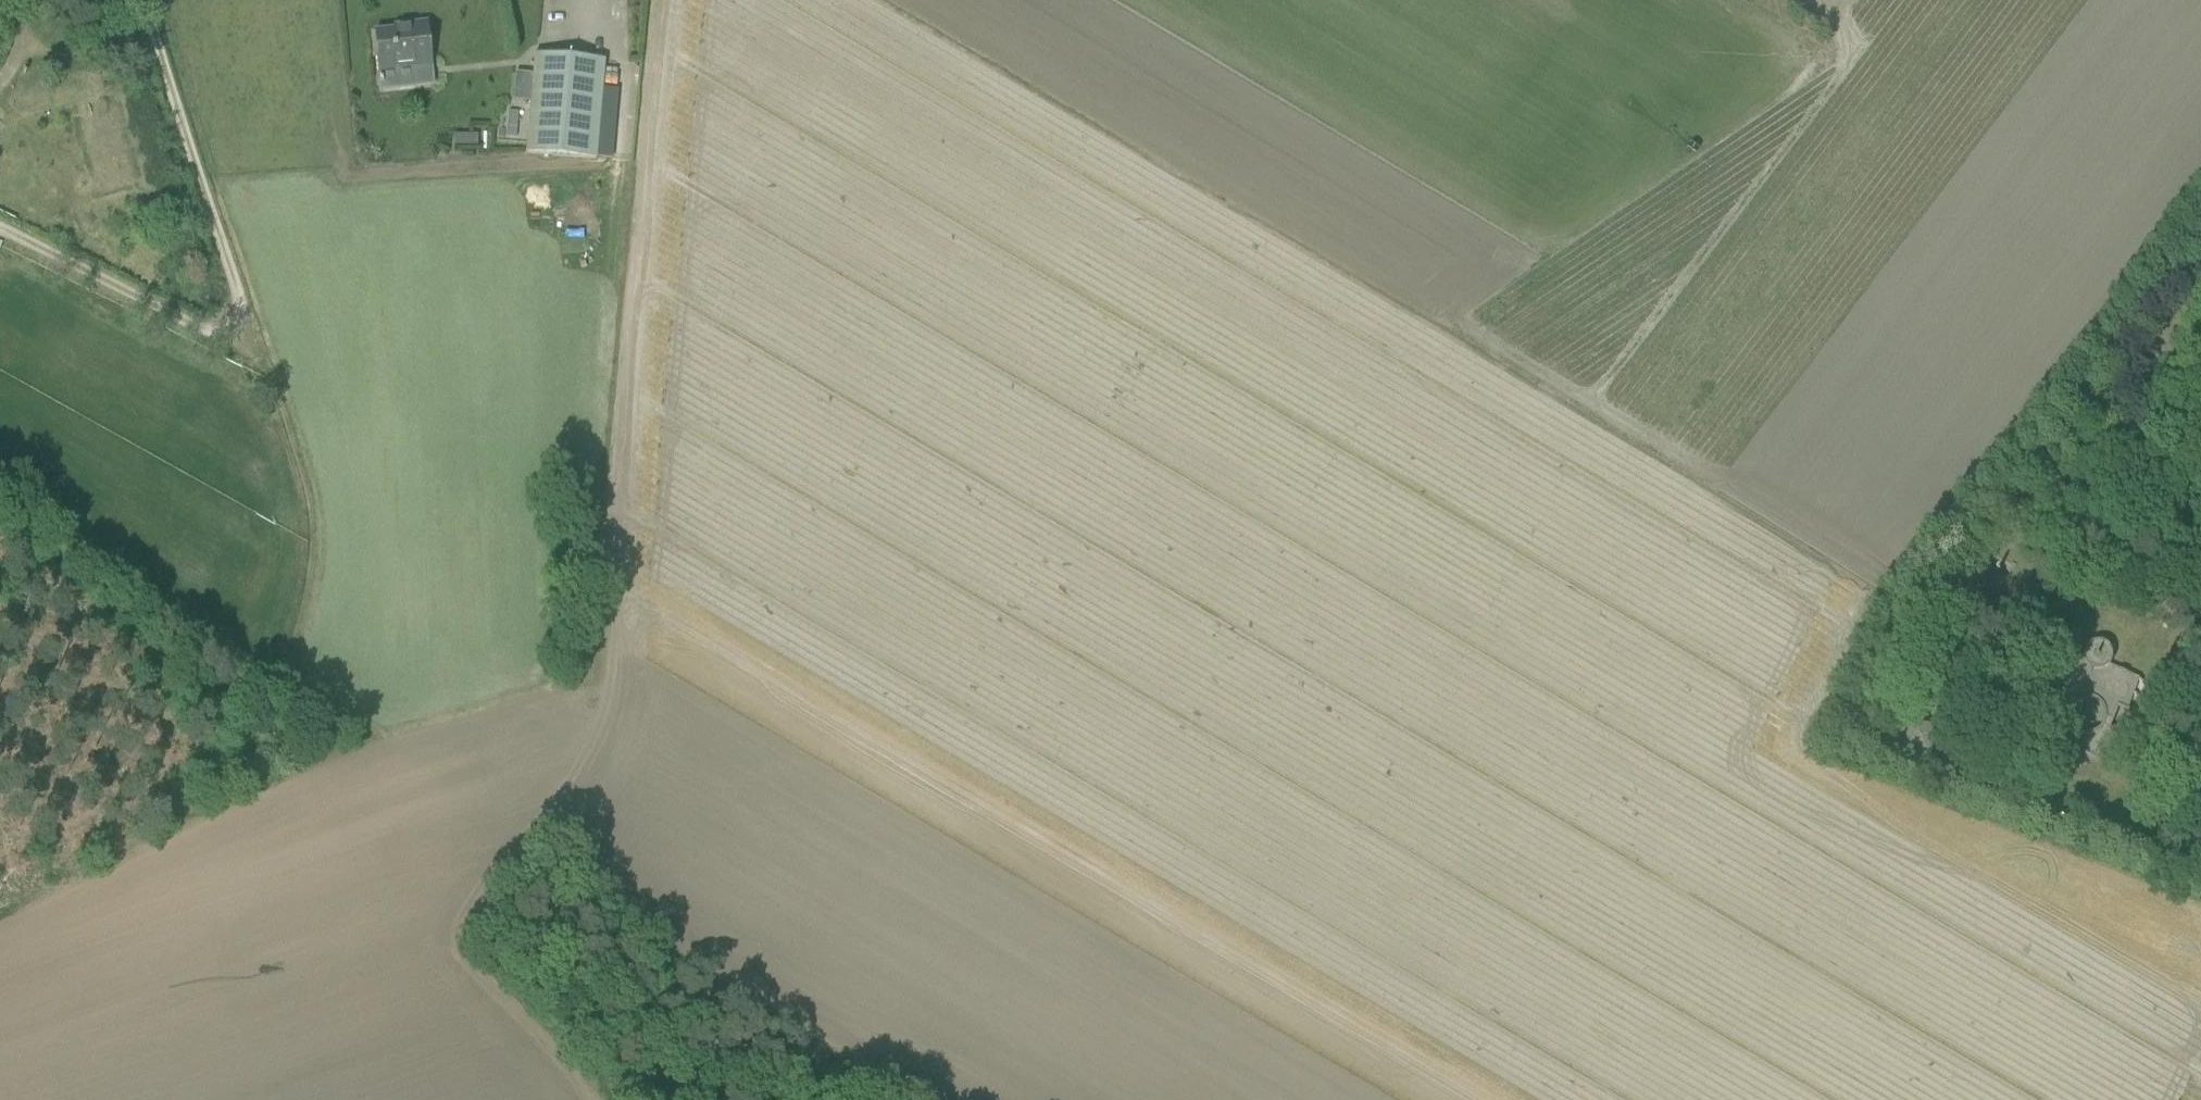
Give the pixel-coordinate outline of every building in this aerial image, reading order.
[(407,29),(374,32),(379,72),(431,67),(426,23),(406,25),(407,29)] [(525,156),(594,162),(595,158),(601,89),(602,82),(604,60),(534,54),(532,75),(525,156)] [(601,89),(595,158),(610,160),(616,90),(601,89)]
